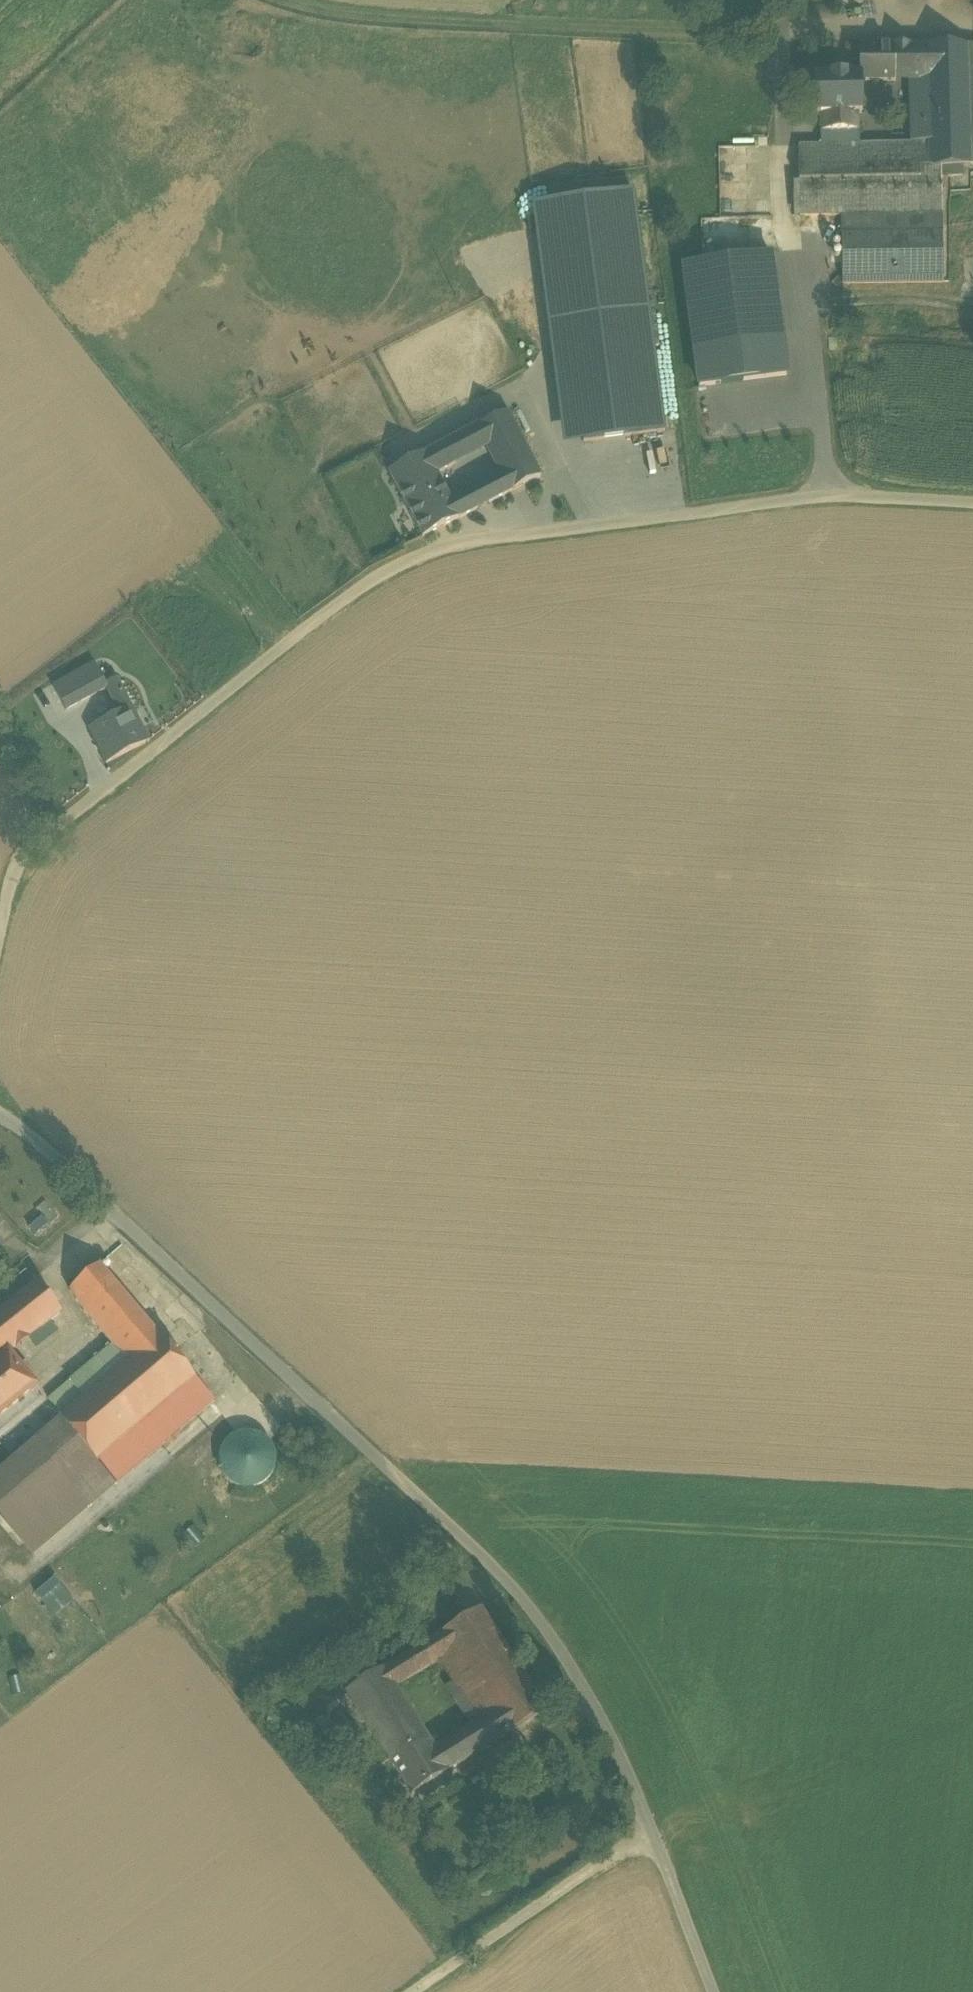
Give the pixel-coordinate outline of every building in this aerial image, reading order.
[(860,77),(861,83),(895,83),(894,47),(858,47),(858,77),(860,77)] [(908,47),(894,47),(895,83),(909,83),(908,47)] [(925,48),(908,47),(909,83),(911,146),(928,145),(925,48)] [(925,48),(928,145),(928,170),(940,169),(961,168),(970,167),(972,167),(972,47),(925,48)] [(858,77),(815,78),(816,116),(821,116),(857,115),(861,115),(861,83),(860,77),(858,77)] [(857,115),(821,116),(820,133),(858,132),(857,115)] [(858,132),(820,133),(821,147),(858,146),(858,132)] [(928,170),(928,145),(911,146),(858,146),(821,147),(798,148),(798,185),(799,219),(841,218),(941,216),(940,179),(940,169),(928,170)] [(774,148),(718,150),(719,220),(772,220),(774,148)] [(962,178),(961,168),(940,169),(940,179),(962,178)] [(632,193),(531,207),(563,446),(664,432),(632,193)] [(942,284),(941,216),(841,218),(841,286),(942,284)] [(702,233),(703,250),(729,248),(728,231),(702,233)] [(770,257),(683,269),(699,387),(786,376),(770,257)] [(507,392),(469,412),(478,429),(507,413),(516,409),(507,392)] [(469,412),(436,429),(445,444),(457,468),(489,450),(478,429),(469,412)] [(507,413),(478,429),(489,450),(501,471),(513,492),(541,477),(507,413)] [(389,472),(445,444),(436,429),(380,457),(389,472)] [(536,455),(545,452),(538,433),(529,436),(536,455)] [(410,510),(444,492),(437,478),(457,468),(445,444),(389,472),(410,510)] [(489,505),(513,492),(501,471),(478,484),(489,505)] [(444,492),(410,510),(415,518),(426,537),(427,538),(460,519),(450,502),(444,492)] [(450,502),(460,519),(475,510),(466,494),(450,502)] [(411,546),(426,537),(415,518),(400,527),(411,546)] [(104,687),(106,686),(97,667),(56,688),(67,709),(106,690),(104,687)] [(120,715),(132,708),(117,680),(106,686),(104,687),(106,690),(120,715)] [(120,715),(90,730),(107,763),(150,741),(148,739),(138,720),(132,708),(120,715)] [(150,714),(138,720),(148,739),(160,732),(150,714)] [(129,1360),(155,1336),(96,1268),(69,1290),(115,1343),(129,1360)] [(6,1351),(8,1353),(60,1312),(37,1282),(0,1311),(0,1356),(6,1351)] [(0,1476),(0,1516),(36,1555),(210,1398),(155,1336),(129,1360),(60,1422),(0,1476)] [(129,1360),(115,1343),(45,1405),(60,1422),(129,1360)] [(0,1356),(0,1412),(34,1386),(8,1353),(6,1351),(0,1356)] [(262,1492),(275,1445),(227,1431),(213,1477),(262,1492)] [(479,1609),(443,1631),(455,1651),(495,1713),(507,1733),(542,1711),(479,1609)] [(443,1631),(383,1669),(396,1688),(440,1660),(455,1651),(443,1631)] [(495,1713),(455,1651),(440,1660),(480,1723),(495,1713)] [(389,1760),(427,1736),(396,1688),(383,1669),(346,1693),(389,1760)] [(480,1723),(436,1750),(449,1770),(507,1733),(495,1713),(480,1723)] [(389,1760),(411,1794),(449,1770),(436,1750),(427,1736),(389,1760)]
